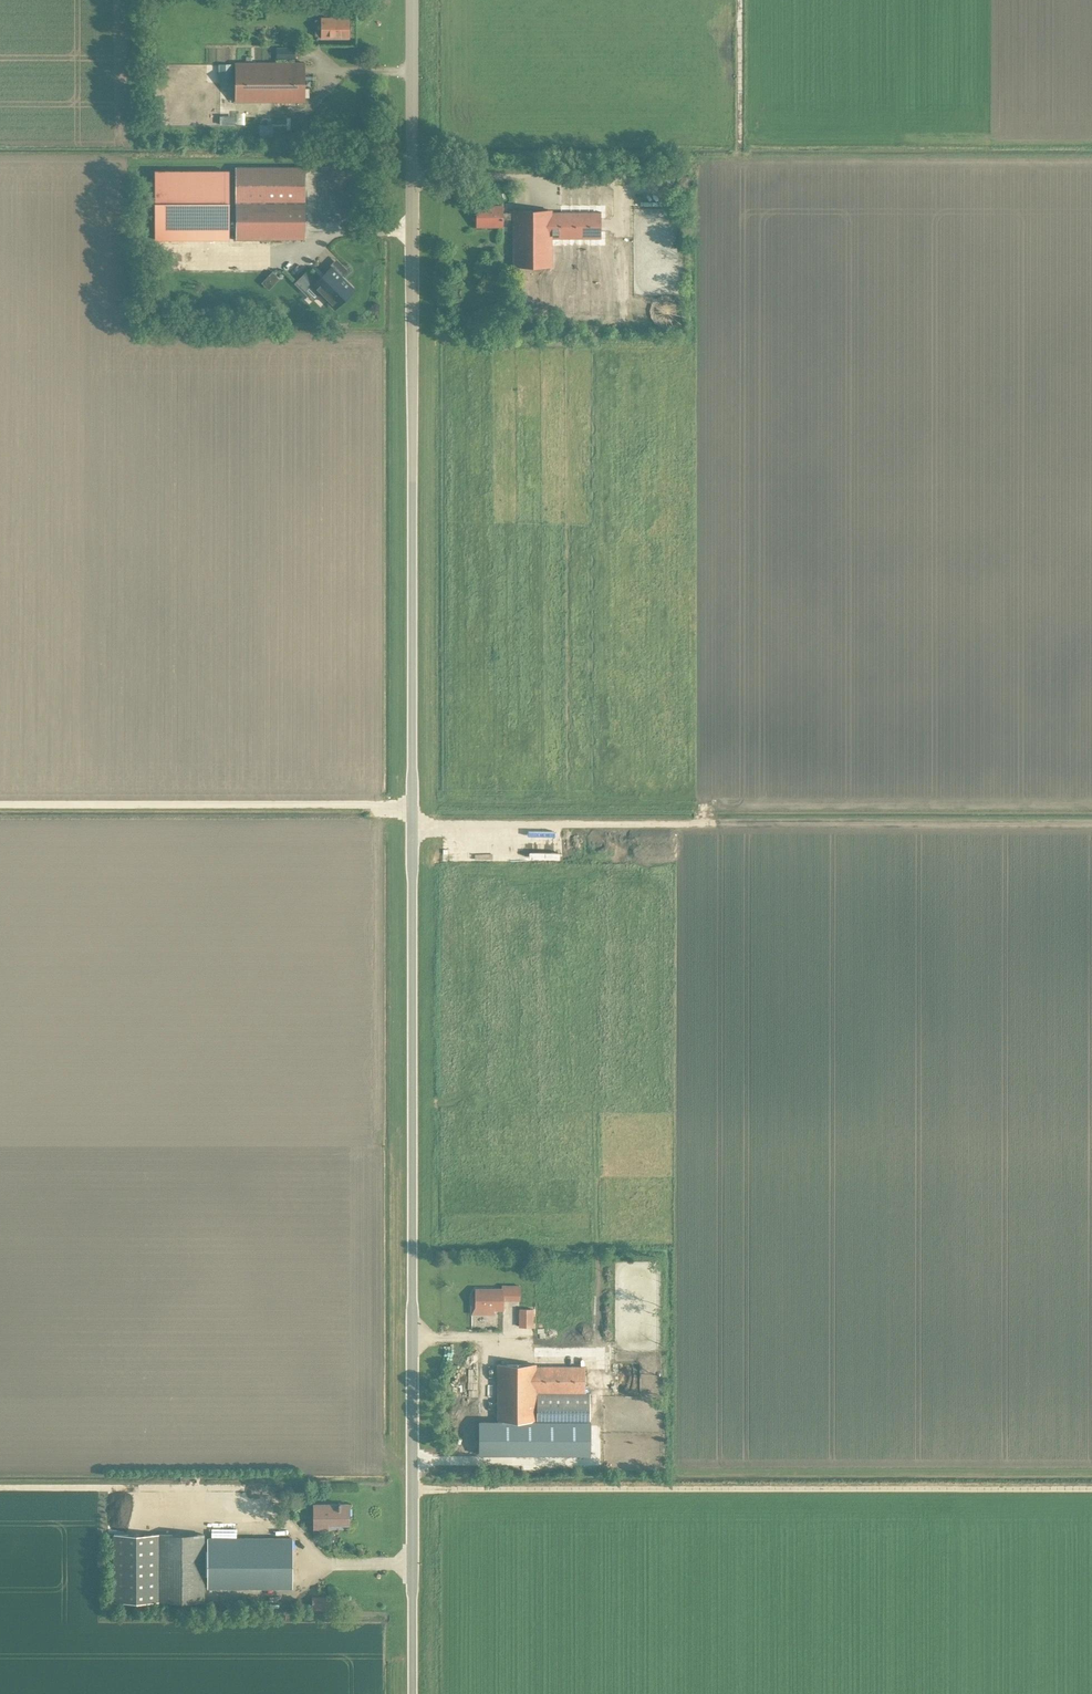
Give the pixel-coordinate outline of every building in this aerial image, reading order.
[(321,38),(348,38),(348,18),(321,18),(321,38)] [(276,59),(294,59),(294,48),(276,48),(276,59)] [(235,102),(304,102),(304,63),(235,63),(235,102)] [(304,167),(236,167),(236,202),(304,202),(304,167)] [(155,239),(229,239),(229,173),(155,173),(155,239)] [(304,202),(236,202),(236,239),(304,239),(304,202)] [(513,220),(513,213),(502,213),(502,206),(476,206),(476,227),(502,226),(502,220),(513,220)] [(513,211),(513,213),(513,220),(513,266),(551,266),(551,238),(600,238),(600,213),(551,213),(551,211),(513,211)] [(294,283),(302,292),(308,286),(317,296),(320,293),(334,307),(345,297),(342,294),(350,287),(332,269),(322,278),(321,278),(316,283),(314,282),(313,281),(315,279),(306,270),(294,283)] [(503,1310),(503,1300),(519,1300),(519,1286),(502,1286),(502,1289),(475,1289),(475,1296),(471,1296),(471,1314),(494,1314),(494,1310),(503,1310)] [(533,1327),(533,1310),(519,1309),(519,1327),(533,1327)] [(535,1367),(535,1365),(497,1365),(497,1420),(535,1420),(535,1393),(584,1393),(584,1367),(535,1367)] [(636,1377),(636,1367),(623,1366),(623,1377),(636,1377)] [(535,1393),(535,1420),(590,1420),(590,1393),(584,1393),(535,1393)] [(586,1420),(475,1420),(475,1453),(586,1453),(586,1420)] [(349,1524),(349,1504),(340,1504),(340,1503),(338,1503),(338,1504),(313,1504),(313,1529),(327,1529),(327,1524),(349,1524)] [(114,1535),(114,1601),(159,1601),(159,1535),(114,1535)] [(204,1601),(204,1535),(159,1535),(159,1601),(204,1601)] [(291,1588),(291,1538),(208,1538),(208,1588),(291,1588)]
